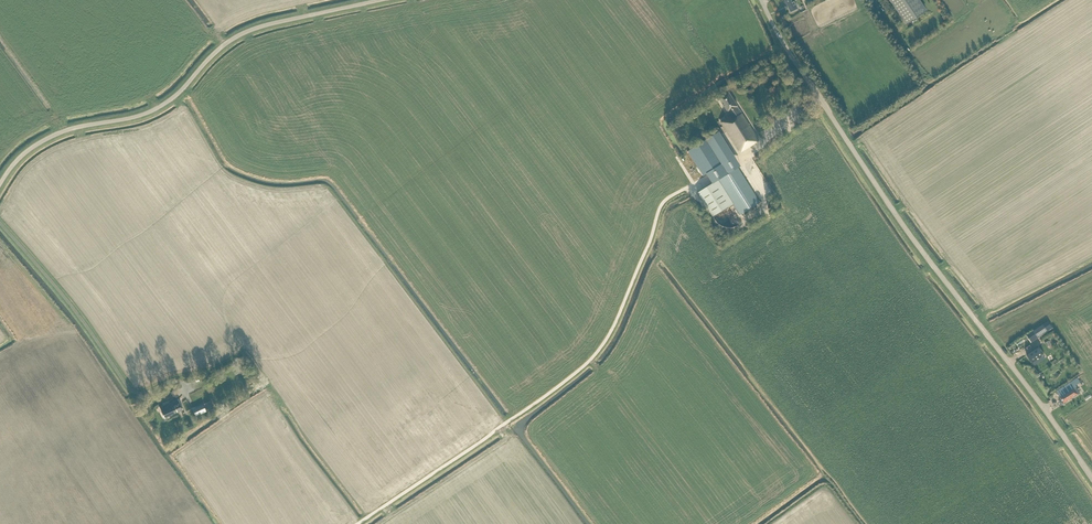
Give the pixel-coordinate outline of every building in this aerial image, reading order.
[(798,8),(794,0),(785,0),(791,12),(798,8)] [(920,0),(889,0),(906,25),(927,11),(920,0)] [(738,106),(729,92),(719,98),(731,116),(721,122),(740,152),(759,141),(740,110),(737,107),(738,106)] [(688,152),(689,152),(703,175),(734,156),(719,131),(688,151),(688,152)] [(760,202),(738,167),(718,180),(740,215),(760,202)] [(730,205),(715,182),(698,192),(713,216),(730,205)] [(1037,338),(1048,331),(1043,324),(1033,331),(1037,338)] [(1039,347),(1027,355),(1033,365),(1033,364),(1034,366),(1045,358),(1044,356),(1044,357),(1043,356),(1044,355),(1039,347)] [(1080,392),(1075,386),(1081,382),(1077,378),(1072,381),(1056,391),(1063,403),(1077,394),(1080,392)] [(178,399),(168,404),(167,403),(165,404),(166,405),(160,407),(161,411),(165,418),(177,412),(183,409),(178,399)] [(213,407),(210,401),(204,404),(207,410),(213,407)] [(203,404),(193,409),(196,416),(206,412),(203,404)]
